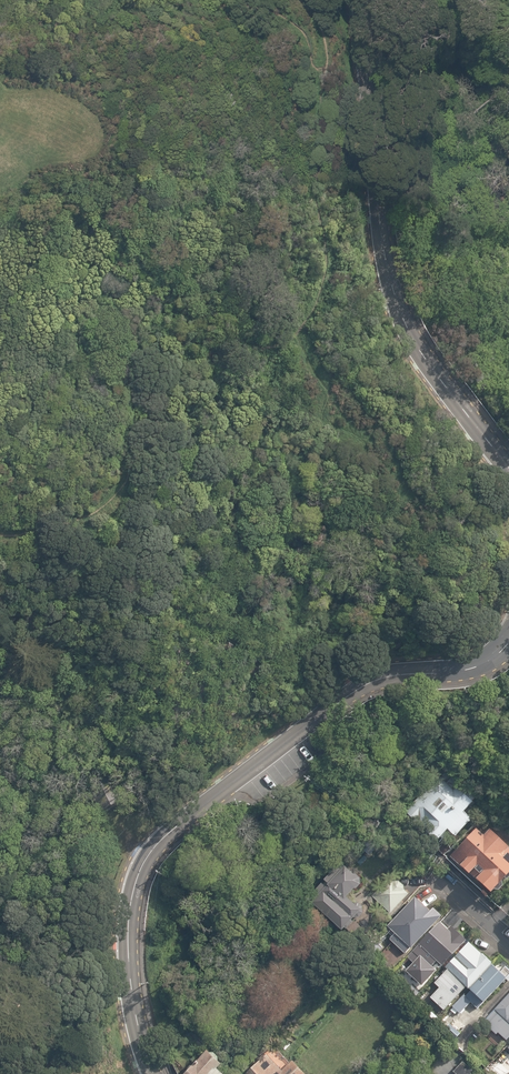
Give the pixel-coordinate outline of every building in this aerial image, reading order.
[(426,832),(437,841),(448,829),(456,837),(471,820),(463,813),(473,802),(471,801),(475,796),(447,772),(406,813),(416,822),(417,822),(427,831),(426,832)] [(122,801),(112,779),(107,781),(111,788),(108,790),(116,805),(122,801)] [(490,893),(493,890),(498,890),(502,886),(502,881),(504,878),(506,880),(508,876),(508,848),(489,829),(483,835),(475,828),(449,857),(460,865),(459,866),(468,874),(469,873),(490,893)] [(313,901),(345,930),(347,928),(349,929),(357,920),(355,919),(357,917),(362,916),(366,912),(366,905),(361,900),(356,901),(351,896),(358,889),(360,888),(365,884),(364,877),(359,873),(357,873),(348,864),(347,865),(343,861),(326,879),(330,882),(328,885),(324,881),(315,891),(319,895),(313,901)] [(371,896),(391,914),(410,894),(404,890),(405,886),(399,880),(395,881),(389,876),(371,896)] [(398,930),(414,944),(419,939),(420,939),(450,908),(442,900),(439,903),(424,889),(398,916),(397,916),(393,920),(401,928),(398,930)] [(412,968),(419,975),(422,972),(425,975),(437,962),(442,967),(468,941),(451,925),(447,929),(439,921),(419,945),(418,945),(406,957),(415,965),(412,968)] [(366,949),(374,956),(381,948),(378,945),(385,937),(381,933),(366,949)] [(468,989),(492,963),(469,941),(445,967),(449,972),(439,983),(453,997),(464,985),(468,989)] [(460,1014),(470,1002),(477,1009),(505,979),(508,981),(508,980),(508,970),(505,966),(500,972),(492,965),(469,989),(470,990),(464,997),(463,996),(453,1007),(460,1014)] [(415,997),(420,992),(412,985),(408,989),(415,997)] [(508,1028),(508,995),(496,1010),(489,1018),(492,1020),(488,1025),(490,1027),(492,1025),(499,1031),(501,1029),(503,1031),(507,1027),(508,1028)] [(307,1072),(294,1058),(291,1062),(276,1046),(247,1072),(249,1073),(306,1073),(307,1072)] [(219,1068),(223,1063),(219,1056),(215,1051),(207,1049),(183,1073),(226,1073),(219,1068)] [(489,1073),(508,1073),(493,1059),(483,1069),(489,1073)] [(456,1064),(447,1073),(467,1073),(456,1064)]
